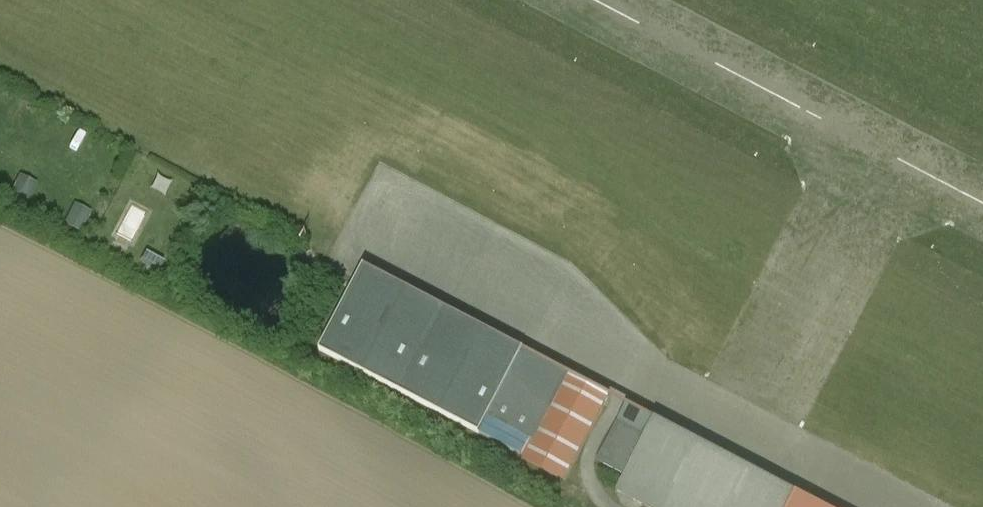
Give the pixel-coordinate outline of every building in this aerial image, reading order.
[(24,174),(14,195),(32,204),(42,182),(24,174)] [(68,224),(85,233),(96,211),(79,203),(68,224)] [(488,419),(523,351),(364,268),(319,353),(479,436),(488,419)] [(529,447),(570,469),(608,397),(566,375),(529,447)] [(488,419),(479,436),(522,459),(531,442),(488,419)] [(795,495),(654,420),(616,493),(617,494),(618,494),(643,506),(789,506),(794,497),(794,496),(795,495)] [(814,506),(814,505),(795,495),(794,496),(794,497),(789,506),(817,506),(814,506)]
